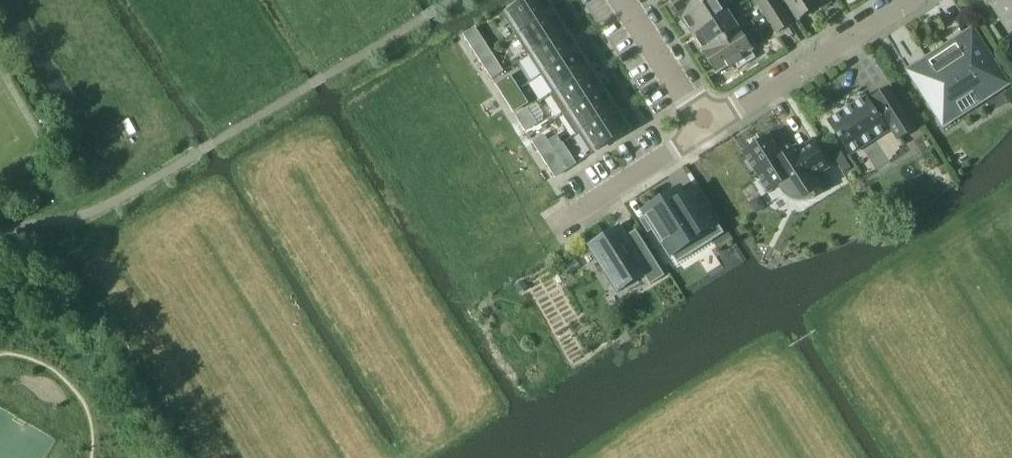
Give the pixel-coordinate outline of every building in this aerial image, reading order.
[(515,35),(553,10),(547,0),(527,0),(503,15),(515,35)] [(673,4),(674,3),(682,16),(707,0),(671,0),(673,4)] [(682,16),(682,17),(683,16),(695,34),(727,13),(720,2),(723,0),(707,0),(682,16)] [(757,1),(766,14),(779,6),(775,0),(758,0),(757,1)] [(817,7),(813,0),(786,0),(792,9),(791,10),(797,20),(804,15),(817,7)] [(817,7),(818,6),(817,5),(818,5),(821,10),(832,3),(830,0),(813,0),(817,7)] [(1009,33),(1011,31),(1011,0),(988,0),(1009,33)] [(779,6),(766,14),(778,33),(791,25),(779,6)] [(553,10),(515,35),(528,54),(566,30),(553,10)] [(734,24),(727,13),(695,34),(707,52),(746,27),(741,20),(734,24)] [(707,52),(706,53),(714,66),(713,66),(718,73),(728,67),(727,65),(751,50),(744,39),(757,30),(752,23),(746,27),(707,52)] [(566,30),(528,54),(540,73),(578,49),(566,30)] [(471,46),(479,58),(489,52),(482,40),(471,46)] [(936,56),(913,71),(943,117),(981,92),(987,101),(1007,88),(978,42),(942,65),(936,56)] [(578,49),(540,73),(553,92),(590,68),(578,49)] [(487,70),(497,63),(489,52),(479,58),(487,70)] [(550,94),(563,115),(604,89),(590,68),(553,92),(550,94)] [(507,79),(497,86),(505,99),(519,90),(510,77),(507,79)] [(872,98),(874,101),(871,103),(867,97),(829,121),(850,155),(888,130),(888,129),(891,127),(899,139),(916,129),(889,87),(872,98)] [(576,135),(579,134),(617,109),(604,89),(563,115),(576,135)] [(519,90),(505,99),(514,113),(525,106),(528,104),(519,90)] [(629,129),(617,109),(579,134),(592,153),(629,129)] [(517,117),(525,130),(536,124),(527,110),(517,117)] [(781,190),(784,194),(785,196),(787,198),(788,199),(789,200),(791,201),(793,202),(796,203),(798,203),(800,203),(801,203),(803,203),(805,203),(807,202),(810,201),(816,197),(813,193),(823,187),(817,177),(830,168),(813,141),(799,149),(797,146),(791,150),(788,147),(781,151),(771,134),(743,152),(769,193),(783,184),(785,187),(781,190)] [(554,152),(544,136),(533,142),(543,158),(554,152)] [(566,170),(554,152),(543,158),(555,177),(566,170)] [(645,212),(647,216),(640,221),(648,233),(655,229),(670,253),(676,262),(677,263),(678,262),(720,236),(724,233),(697,191),(686,198),(680,190),(676,192),(665,199),(666,199),(645,212)] [(765,208),(759,197),(748,204),(753,211),(757,213),(765,208)] [(665,276),(643,241),(634,247),(627,237),(628,236),(621,226),(588,247),(614,288),(641,271),(650,285),(665,276)]
